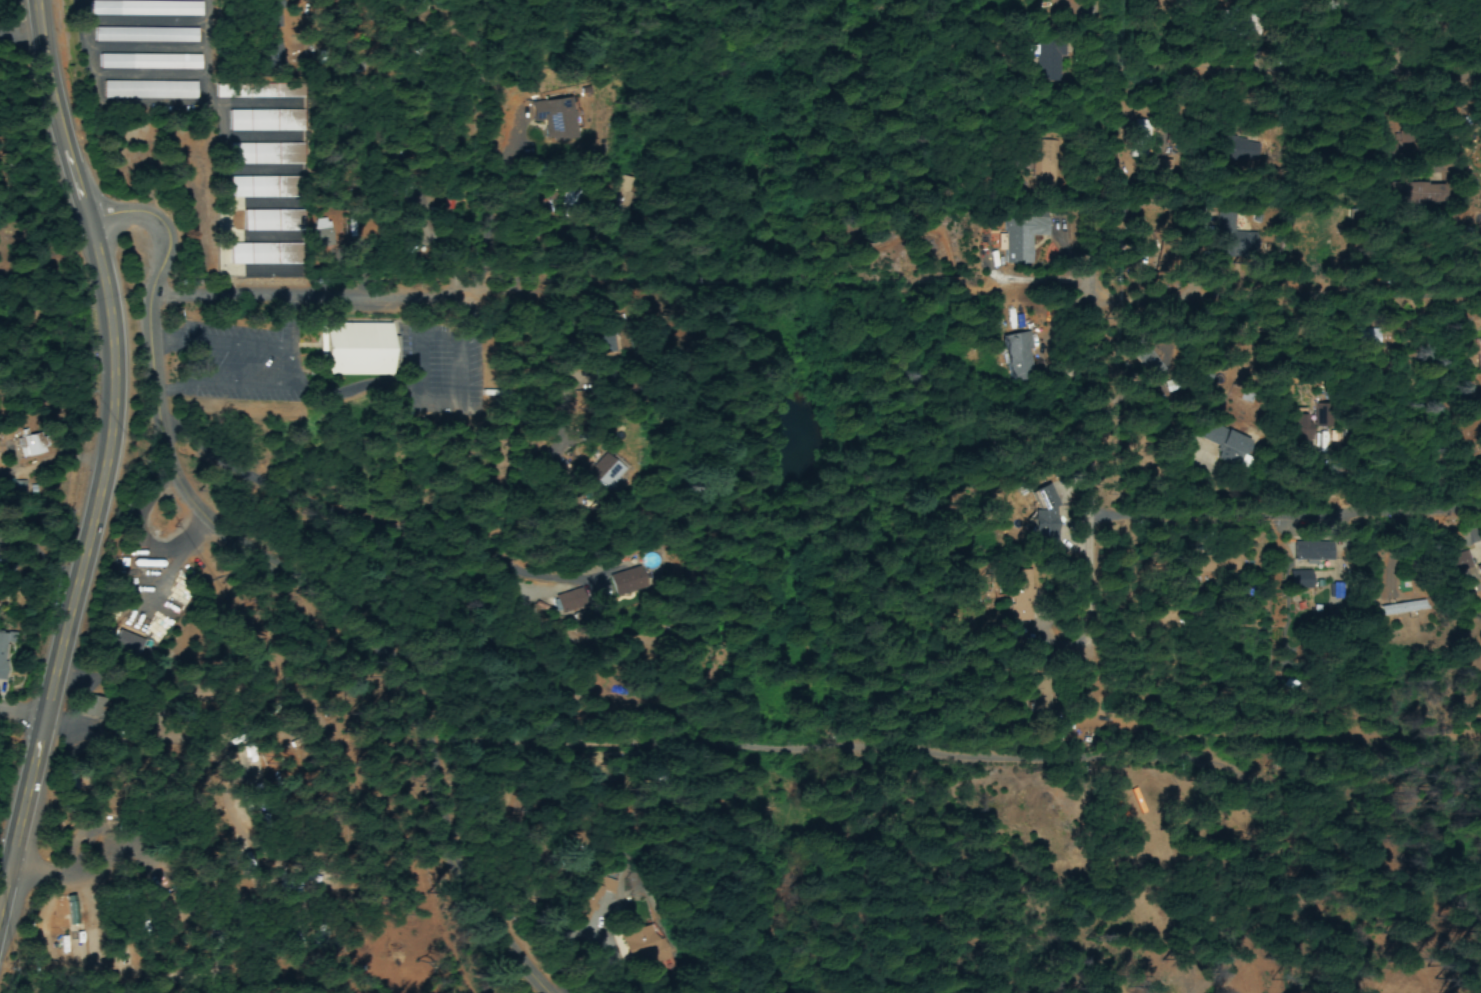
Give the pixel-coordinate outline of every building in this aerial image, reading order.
[(86,1),(86,15),(197,16),(197,2),(86,1)] [(91,27),(91,42),(196,43),(196,28),(91,27)] [(268,69),(282,68),(281,43),(267,44),(268,69)] [(97,54),(97,70),(200,70),(200,55),(97,54)] [(101,81),(101,99),(195,100),(195,81),(101,81)] [(213,83),(213,99),(302,101),(302,84),(213,83)] [(564,142),(577,141),(575,101),(540,102),(540,111),(562,110),(564,142)] [(228,111),(228,132),(301,131),(301,110),(228,111)] [(302,143),(227,144),(227,164),(302,164),(302,143)] [(228,178),(228,196),(302,196),(302,177),(228,178)] [(241,209),(242,231),(302,231),(302,209),(241,209)] [(1004,267),(1033,266),(1032,238),(1050,237),(1049,219),(1003,220),(1004,267)] [(333,247),(328,220),(311,223),(315,250),(333,247)] [(301,241),(301,263),(227,263),(227,242),(301,241)] [(321,322),(322,378),(390,376),(389,323),(321,322)] [(1351,349),(1376,349),(1376,329),(1350,330),(1351,349)] [(1004,384),(1029,381),(1026,335),(1000,337),(1004,384)] [(1314,429),(1330,428),(1330,406),(1314,406),(1314,429)] [(39,457),(38,438),(19,439),(20,459),(39,457)] [(601,489),(618,471),(608,462),(592,480),(601,489)] [(1032,489),(1034,546),(1059,544),(1056,488),(1032,489)] [(1333,564),(1333,544),(1295,543),(1294,563),(1333,564)] [(1472,569),(1468,553),(1449,557),(1453,573),(1472,569)] [(1193,574),(1217,574),(1218,558),(1194,558),(1193,574)] [(615,598),(636,591),(629,570),(608,577),(615,598)] [(1033,623),(1031,571),(1009,572),(1010,623),(1033,623)] [(1310,572),(1292,572),(1293,592),(1311,591),(1310,572)] [(1331,583),(1318,583),(1319,601),(1331,600),(1331,598),(1332,598),(1331,583)] [(1426,611),(1424,601),(1380,608),(1382,618),(1426,611)] [(137,657),(143,637),(118,629),(112,649),(137,657)]
